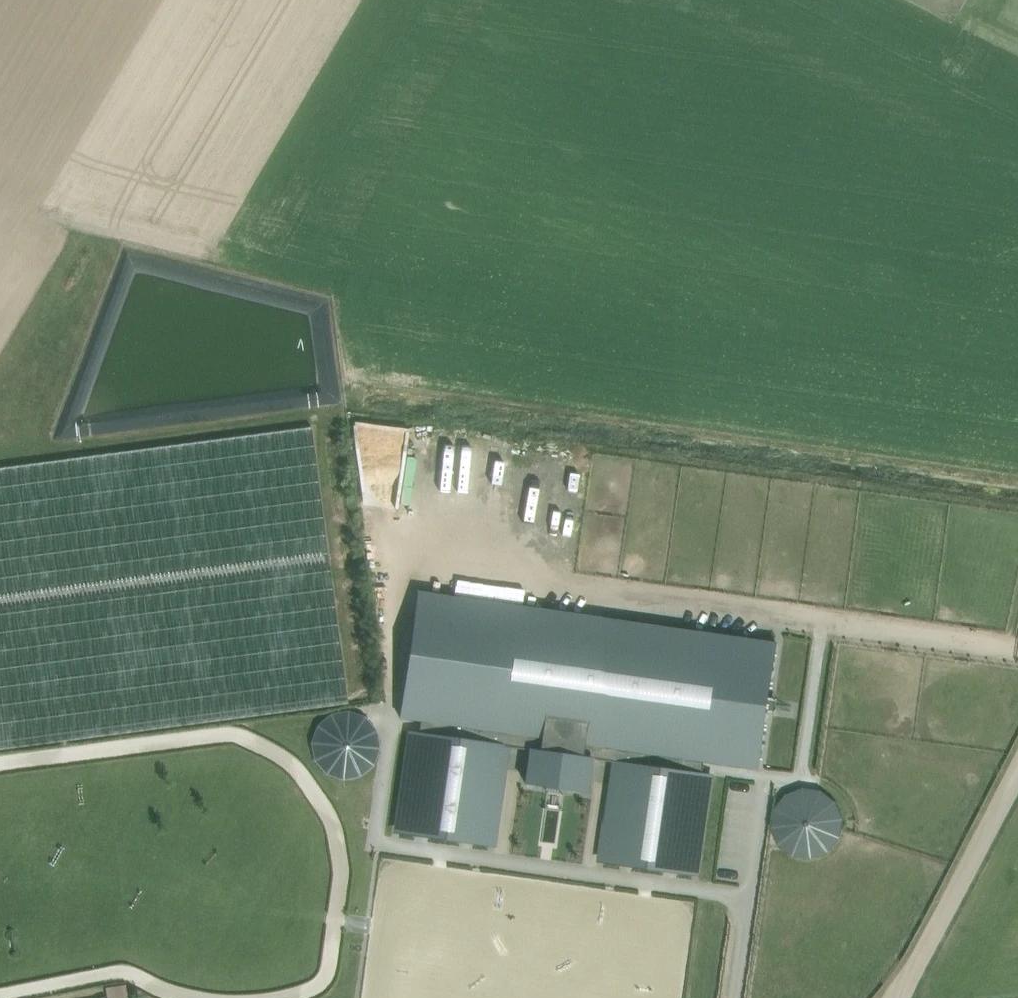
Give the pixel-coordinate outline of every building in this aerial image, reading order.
[(349,704),(313,427),(0,468),(0,750),(349,704)] [(726,764),(744,637),(499,602),(480,729),(420,720),(418,732),(414,731),(399,832),(489,845),(504,744),(530,748),(525,781),(587,790),(592,757),(618,761),(604,861),(694,874),(708,774),(704,773),(705,761),(726,764)] [(777,642),(744,637),(726,764),(758,769),(777,642)] [(827,782),(770,805),(794,864),(851,840),(827,782)]
